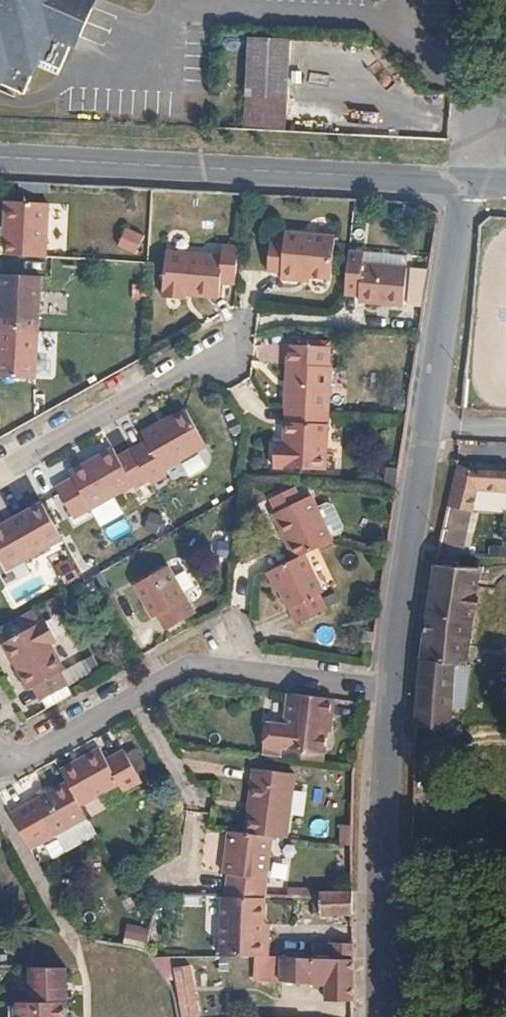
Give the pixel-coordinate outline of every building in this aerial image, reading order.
[(21,87),(34,60),(56,69),(69,38),(65,36),(68,27),(77,30),(88,5),(83,0),(0,0),(0,78),(21,87)] [(65,36),(69,38),(74,39),(77,30),(68,27),(65,36)] [(243,93),(282,95),(285,35),(245,34),(243,93)] [(242,126),(281,128),(282,95),(243,93),(242,126)] [(370,195),(354,194),(353,204),(356,206),(369,206),(370,195)] [(11,224),(9,237),(9,251),(47,253),(50,200),(6,196),(4,224),(11,224)] [(283,277),(299,278),(299,271),(313,271),(314,275),(333,277),(337,233),(286,228),(285,238),(271,237),(268,267),(283,268),(283,277)] [(222,278),(237,279),(240,244),(224,243),(224,252),(166,249),(163,294),(186,295),(186,291),(187,284),(222,287),(222,278)] [(350,248),(346,291),(362,292),(361,299),(405,302),(409,264),(365,260),(365,250),(350,248)] [(0,284),(0,325),(39,328),(42,273),(1,269),(0,284)] [(299,271),(299,278),(311,279),(314,275),(313,271),(299,271)] [(187,284),(186,291),(222,293),(222,287),(187,284)] [(0,325),(0,373),(35,375),(39,328),(0,325)] [(290,341),(287,405),(330,408),(332,364),(330,364),(331,344),(290,341)] [(330,408),(287,405),(285,438),(285,446),(276,445),(275,464),(326,467),(330,408)] [(131,446),(152,482),(167,474),(163,467),(207,442),(187,406),(159,423),(157,420),(142,429),(146,438),(131,446)] [(147,485),(152,482),(131,446),(120,453),(115,445),(89,459),(93,466),(76,476),(59,485),(76,516),(135,483),(136,486),(145,481),(147,485)] [(458,458),(448,502),(474,508),(479,489),(505,491),(505,469),(480,468),(480,470),(458,458)] [(93,466),(89,459),(72,469),(76,476),(93,466)] [(297,556),(305,552),(313,547),(334,538),(311,493),(302,497),(295,485),(272,495),(278,508),(275,510),(297,556)] [(62,535),(42,499),(0,523),(0,555),(7,567),(62,535)] [(64,548),(0,584),(15,610),(79,574),(64,548)] [(297,556),(272,567),(297,620),(326,606),(320,593),(324,591),(305,552),(297,556)] [(419,659),(420,659),(454,662),(467,664),(471,635),(457,633),(458,619),(473,620),(480,570),(485,570),(485,566),(483,566),(483,563),(478,563),(478,566),(460,565),(461,562),(455,561),(455,564),(437,563),(435,563),(433,562),(432,565),(436,568),(432,588),(429,587),(428,590),(431,591),(428,611),(425,612),(425,615),(427,616),(425,636),(422,636),(422,640),(424,641),(421,654),(419,654),(419,659)] [(195,611),(167,563),(136,581),(153,614),(158,611),(167,626),(195,611)] [(56,638),(45,617),(2,641),(28,687),(33,684),(41,698),(67,683),(61,671),(65,668),(51,641),(56,638)] [(457,633),(471,635),(473,620),(458,619),(457,633)] [(417,701),(452,704),(454,662),(420,659),(417,701)] [(334,697),(288,691),(285,724),(268,721),(266,744),(324,751),(328,716),(332,717),(334,697)] [(417,701),(415,726),(451,728),(452,704),(417,701)] [(67,781),(80,804),(118,783),(123,788),(141,778),(125,748),(107,758),(99,746),(60,768),(67,781)] [(246,831),(271,834),(287,836),(295,771),(253,767),(252,779),(256,780),(252,812),(248,812),(246,831)] [(12,812),(31,846),(86,815),(80,804),(67,781),(12,812)] [(225,897),(264,897),(271,834),(246,831),(228,829),(224,872),(227,873),(225,897)] [(319,897),(315,897),(316,914),(320,914),(320,916),(353,914),(353,890),(319,891),(319,897)] [(225,897),(221,896),(218,955),(269,955),(269,938),(262,938),(263,925),(264,897),(225,897)] [(124,942),(149,945),(152,925),(126,922),(124,942)] [(335,943),(334,957),(353,958),(353,943),(335,943)] [(334,957),(329,957),(280,955),(280,980),(315,983),(315,987),(324,988),(324,999),(353,1000),(353,958),(334,957)] [(30,963),(29,963),(30,999),(16,999),(17,1016),(67,1016),(67,964),(30,963)] [(189,966),(174,968),(182,1016),(198,1016),(189,966)]
